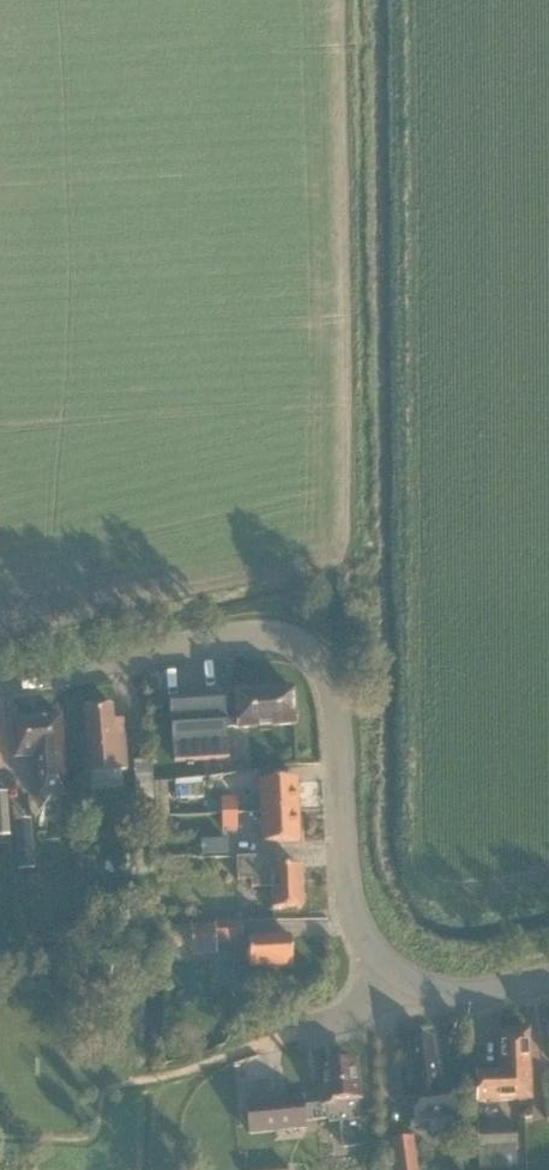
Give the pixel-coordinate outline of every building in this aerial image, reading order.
[(228,729),(256,727),(259,733),(271,732),(273,726),(296,724),(293,688),(237,692),(237,695),(170,699),(175,761),(230,758),(228,729)] [(110,771),(128,770),(125,732),(115,733),(113,705),(84,708),(86,736),(81,736),(85,774),(110,772),(110,771)] [(16,758),(35,756),(39,797),(65,795),(62,754),(64,754),(61,715),(13,719),(16,758)] [(155,816),(152,761),(134,762),(137,817),(155,816)] [(176,798),(204,797),(203,777),(175,781),(176,798)] [(261,781),(262,812),(299,810),(298,779),(261,781)] [(0,793),(0,837),(11,836),(8,792),(0,793)] [(222,798),(223,813),(238,813),(237,798),(222,798)] [(63,831),(80,830),(77,801),(61,802),(63,831)] [(299,810),(262,812),(263,843),(300,841),(299,810)] [(238,813),(223,813),(223,828),(238,828),(238,813)] [(30,820),(15,821),(19,870),(34,869),(30,820)] [(228,839),(201,840),(202,856),(229,854),(228,839)] [(251,889),(272,888),(273,910),(303,908),(301,868),(273,869),(273,856),(236,858),(238,881),(250,880),(251,889)] [(62,933),(82,931),(81,922),(61,924),(62,933)] [(191,925),(193,954),(217,954),(217,944),(230,944),(230,942),(244,941),(243,922),(191,925)] [(272,967),(293,966),(292,936),(249,938),(249,940),(249,943),(236,943),(237,964),(233,964),(235,994),(267,993),(265,967),(272,967)] [(478,1103),(532,1100),(529,1030),(498,1032),(500,1071),(477,1072),(478,1103)] [(433,1041),(409,1044),(412,1064),(408,1064),(412,1098),(414,1098),(417,1122),(456,1117),(452,1086),(441,1088),(438,1066),(436,1067),(433,1041)] [(322,1105),(303,1107),(302,1098),(245,1104),(248,1134),(305,1128),(304,1123),(330,1120),(330,1122),(339,1121),(342,1149),(362,1147),(357,1100),(358,1100),(353,1061),(322,1065),(323,1076),(318,1077),(319,1087),(320,1087),(322,1105)] [(547,1120),(548,1120),(548,1081),(541,1082),(547,1120)] [(477,1123),(478,1152),(485,1152),(486,1169),(516,1169),(516,1151),(518,1151),(517,1122),(477,1123)] [(413,1136),(391,1140),(395,1169),(418,1169),(413,1136)]
